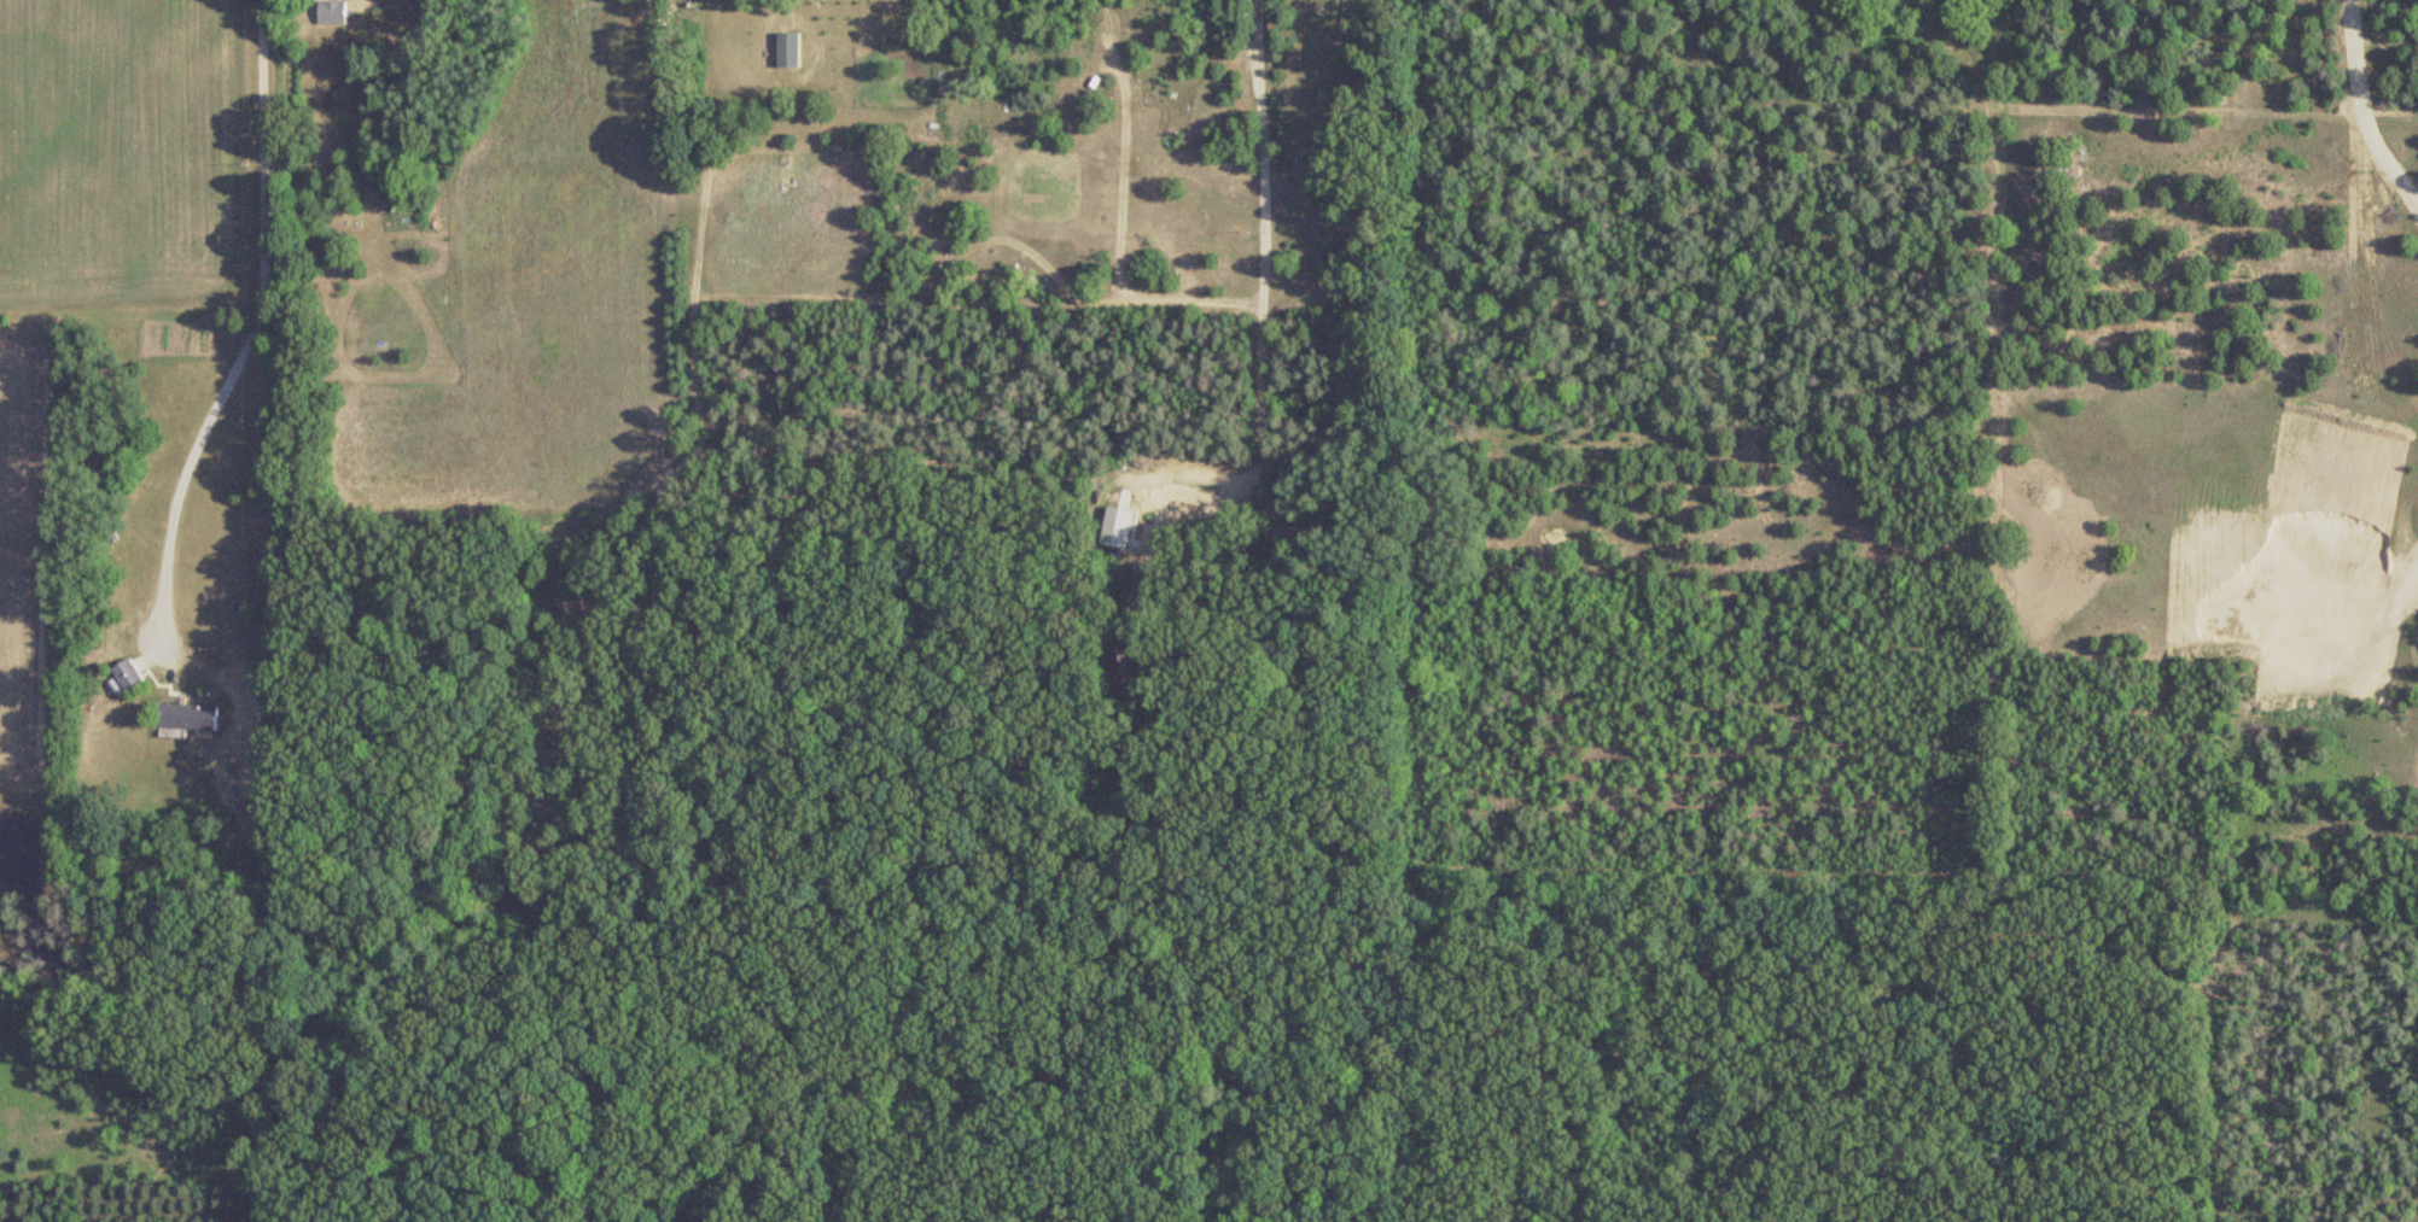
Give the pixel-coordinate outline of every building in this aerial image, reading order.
[(346,1),(318,1),(318,24),(346,24),(346,1)] [(778,67),(800,67),(800,33),(778,33),(778,67)] [(1116,686),(1140,680),(1133,652),(1109,658),(1116,686)] [(125,693),(145,682),(131,658),(111,669),(125,693)] [(157,729),(214,730),(214,705),(158,704),(157,729)]
